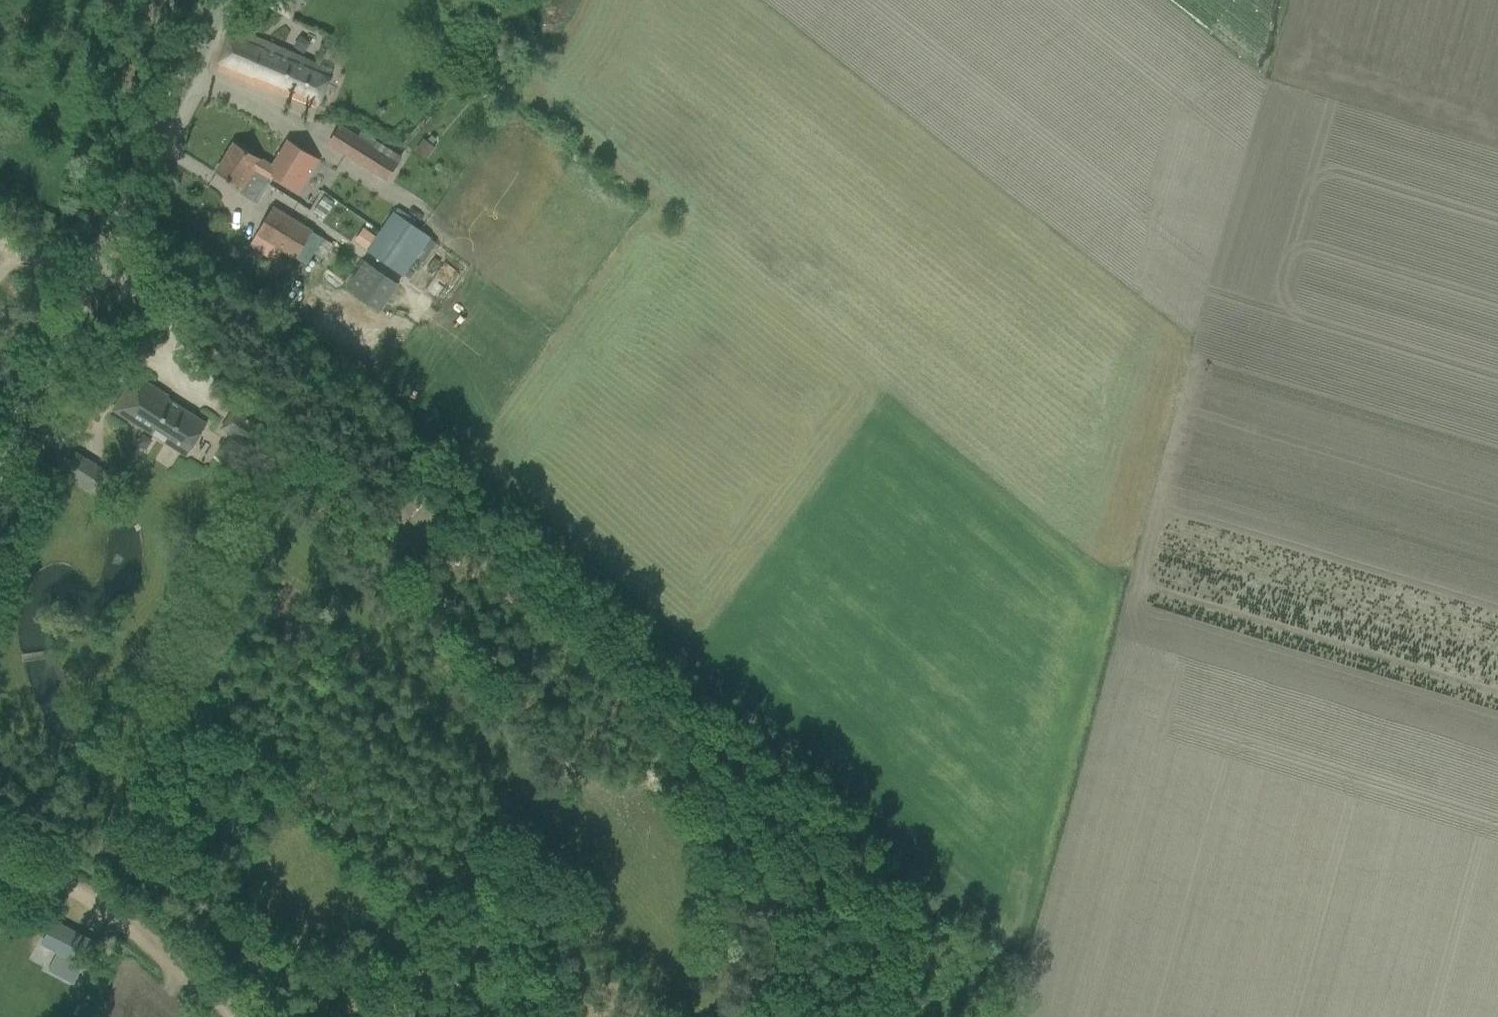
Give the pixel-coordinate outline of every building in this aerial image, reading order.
[(217,70),(248,82),(286,96),(286,95),(318,107),(332,70),(232,27),(217,70)] [(344,152),(388,179),(398,162),(354,135),(344,152)] [(425,138),(417,149),(427,157),(435,146),(425,138)] [(235,143),(216,173),(243,189),(240,194),(256,204),(268,184),(273,176),(300,192),(320,160),(305,150),(288,140),(272,166),(235,143)] [(255,234),(295,259),(312,230),(273,206),(255,234)] [(362,227),(352,241),(403,276),(429,238),(393,212),(377,235),(377,236),(362,227)] [(346,288),(380,311),(398,284),(364,261),(346,288)] [(206,424),(150,388),(152,386),(135,375),(113,410),(141,427),(141,426),(186,455),(206,424)] [(234,408),(222,428),(240,439),(252,420),(234,408)] [(116,478),(76,453),(63,473),(103,498),(116,478)] [(40,944),(82,965),(95,941),(53,919),(40,944)]
